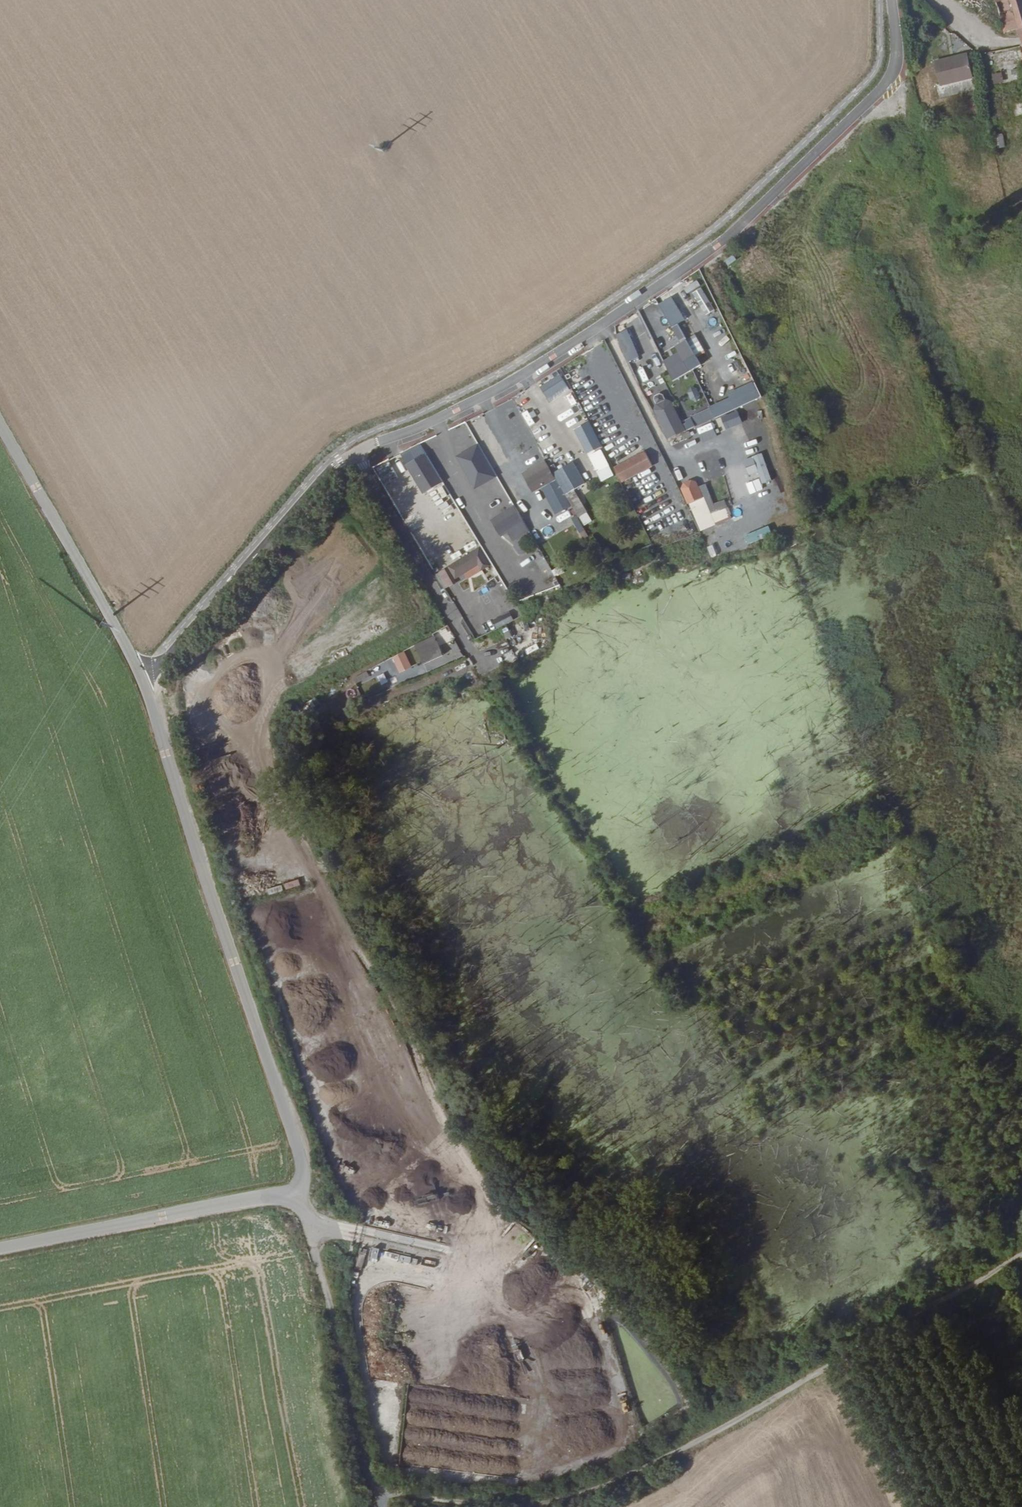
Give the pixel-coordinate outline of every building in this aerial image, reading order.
[(1021,51),(1021,0),(1006,0),(1021,51)] [(961,48),(923,58),(931,98),(969,87),(961,48)] [(990,65),(1016,60),(1014,50),(988,55),(990,65)] [(1001,72),(991,74),(994,85),(1003,82),(1001,72)] [(1002,133),(991,136),(994,149),(1005,147),(1002,133)] [(681,290),(699,319),(714,310),(696,281),(681,290)] [(658,310),(644,317),(652,333),(658,330),(654,321),(662,317),(658,310)] [(625,330),(615,335),(627,361),(638,356),(625,330)] [(698,339),(692,341),(698,355),(704,352),(698,339)] [(659,354),(667,369),(694,355),(686,340),(659,354)] [(732,351),(727,353),(732,364),(737,362),(732,351)] [(727,363),(715,368),(723,384),(735,379),(727,363)] [(635,368),(640,380),(645,378),(640,366),(635,368)] [(598,372),(603,386),(612,383),(607,368),(598,372)] [(559,370),(539,380),(547,395),(567,384),(559,370)] [(716,375),(702,381),(712,403),(727,396),(716,375)] [(696,388),(687,391),(689,399),(699,396),(696,388)] [(515,406),(527,398),(523,392),(511,400),(515,406)] [(569,405),(575,402),(570,392),(565,394),(569,405)] [(678,432),(684,429),(670,399),(665,397),(664,397),(662,394),(659,393),(656,394),(656,397),(657,401),(656,401),(655,406),(664,427),(662,427),(668,437),(678,432)] [(560,414),(568,427),(581,419),(573,406),(560,414)] [(718,417),(722,430),(741,424),(737,411),(718,417)] [(600,440),(588,417),(573,425),(585,448),(600,440)] [(652,459),(633,422),(611,434),(622,455),(611,461),(619,476),(652,459)] [(689,429),(681,433),(683,437),(691,434),(689,429)] [(477,438),(457,450),(475,481),(496,469),(477,438)] [(591,452),(602,472),(613,467),(604,449),(599,452),(597,448),(591,452)] [(439,476),(423,449),(405,460),(422,487),(439,476)] [(759,483),(768,481),(763,454),(743,458),(746,475),(757,473),(759,483)] [(541,455),(520,468),(523,473),(544,461),(541,455)] [(572,457),(553,467),(565,487),(584,477),(572,457)] [(380,485),(396,478),(389,460),(373,467),(380,485)] [(544,461),(523,473),(530,486),(537,482),(552,508),(567,500),(552,474),(544,461)] [(498,476),(508,471),(506,466),(496,471),(498,476)] [(727,486),(733,485),(729,469),(723,471),(727,486)] [(508,479),(502,481),(508,495),(513,492),(508,479)] [(749,494),(762,490),(758,479),(745,484),(749,494)] [(414,512),(409,505),(412,503),(408,497),(405,499),(399,489),(391,494),(406,517),(414,512)] [(577,492),(568,496),(580,527),(590,523),(577,492)] [(722,505),(717,508),(709,511),(701,495),(694,498),(690,500),(703,528),(708,526),(723,519),(728,516),(722,505)] [(527,524),(513,500),(490,513),(500,529),(507,525),(511,533),(527,524)] [(469,509),(464,511),(469,522),(474,520),(469,509)] [(576,533),(581,530),(575,516),(570,518),(576,533)] [(724,529),(734,525),(732,520),(721,524),(724,529)] [(537,545),(542,542),(538,532),(532,534),(537,545)] [(419,543),(425,558),(429,557),(432,563),(444,558),(441,551),(439,552),(433,537),(419,543)] [(473,542),(461,548),(464,553),(476,547),(473,542)] [(507,610),(490,617),(496,629),(512,621),(507,610)] [(468,625),(474,636),(480,633),(474,622),(468,625)] [(436,635),(416,645),(426,664),(446,654),(436,635)] [(391,657),(395,668),(408,663),(404,651),(391,657)] [(272,875),(283,872),(280,864),(270,868),(272,875)] [(283,882),(285,889),(299,886),(298,879),(283,882)] [(413,1247),(437,1248),(437,1240),(413,1239),(413,1247)] [(375,1260),(378,1248),(371,1246),(368,1258),(375,1260)] [(362,1269),(365,1251),(358,1250),(355,1268),(362,1269)] [(384,1251),(383,1257),(398,1259),(399,1253),(384,1251)] [(450,1323),(456,1324),(459,1312),(453,1310),(450,1323)]
